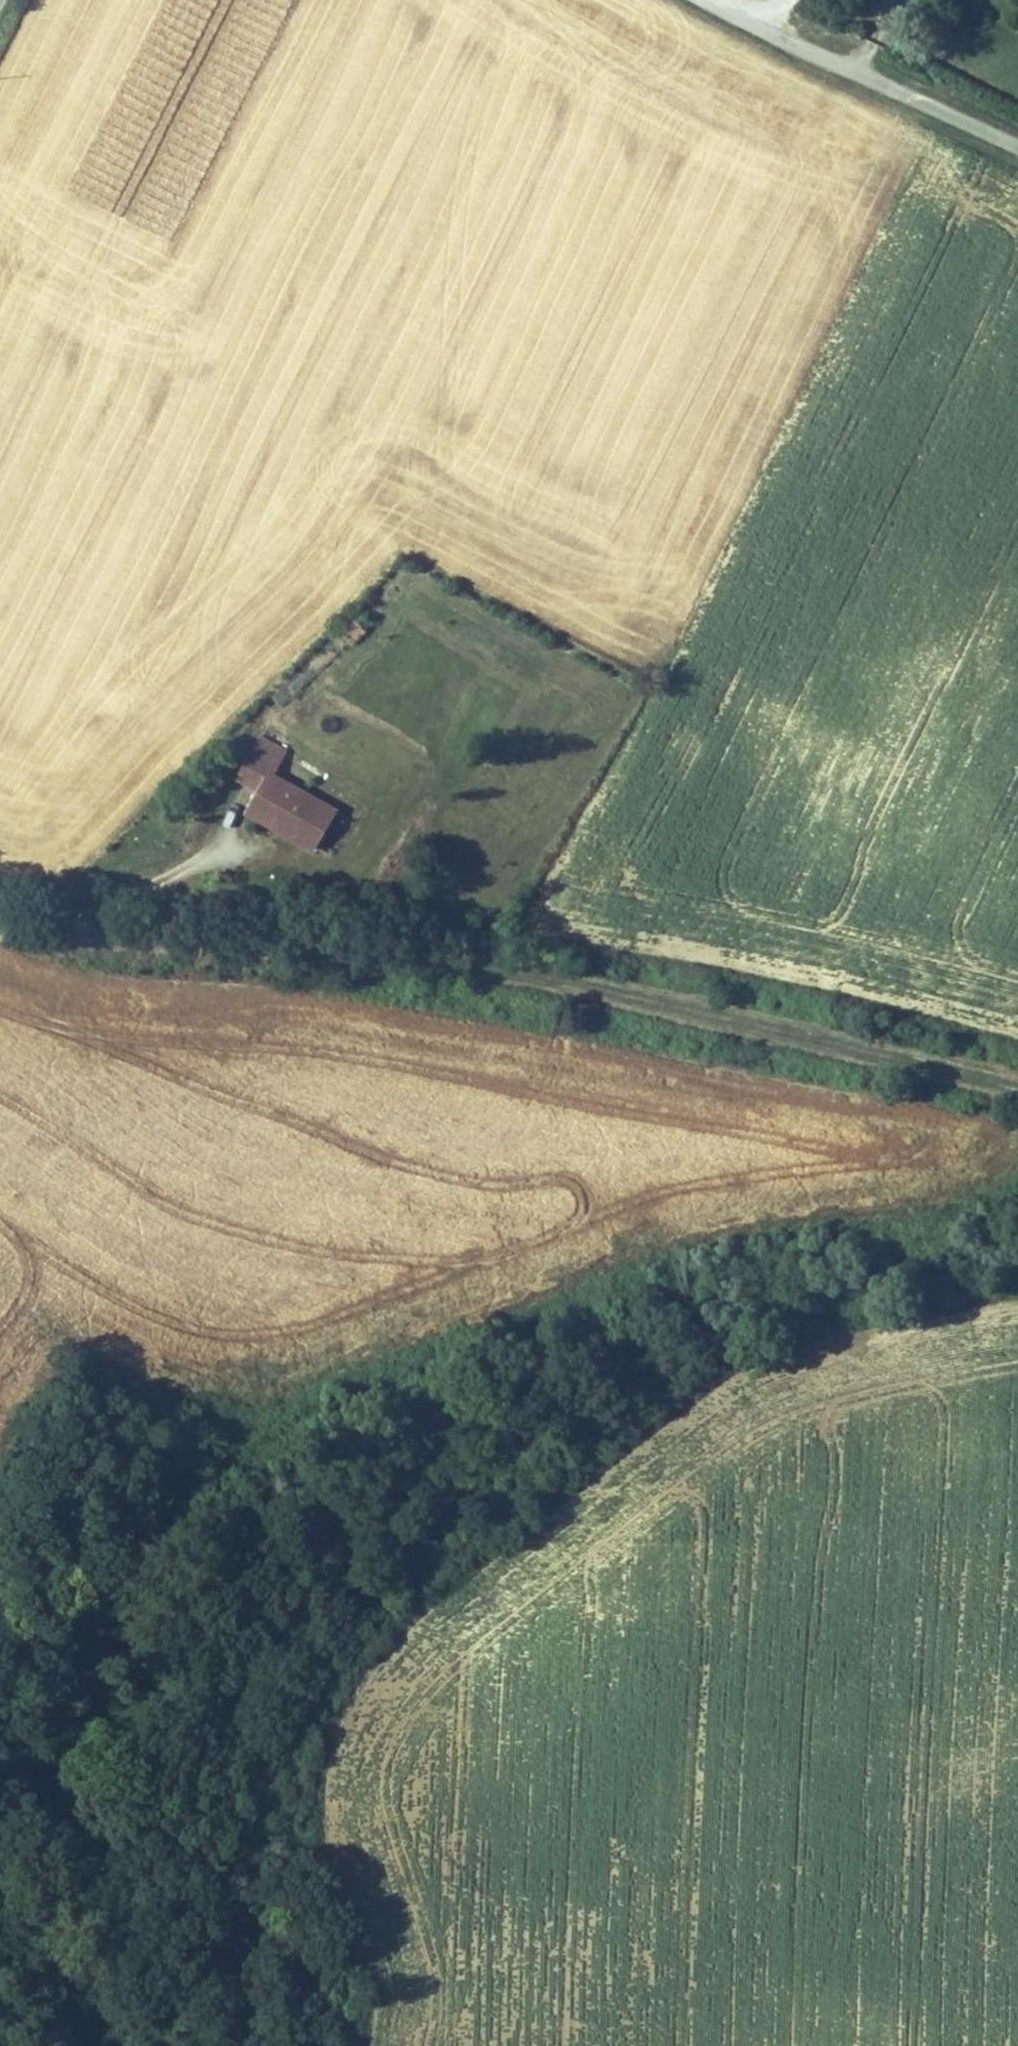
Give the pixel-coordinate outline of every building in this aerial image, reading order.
[(340,814),(278,781),(292,755),(268,743),(247,782),(270,794),(257,819),(320,852),(340,814)]
